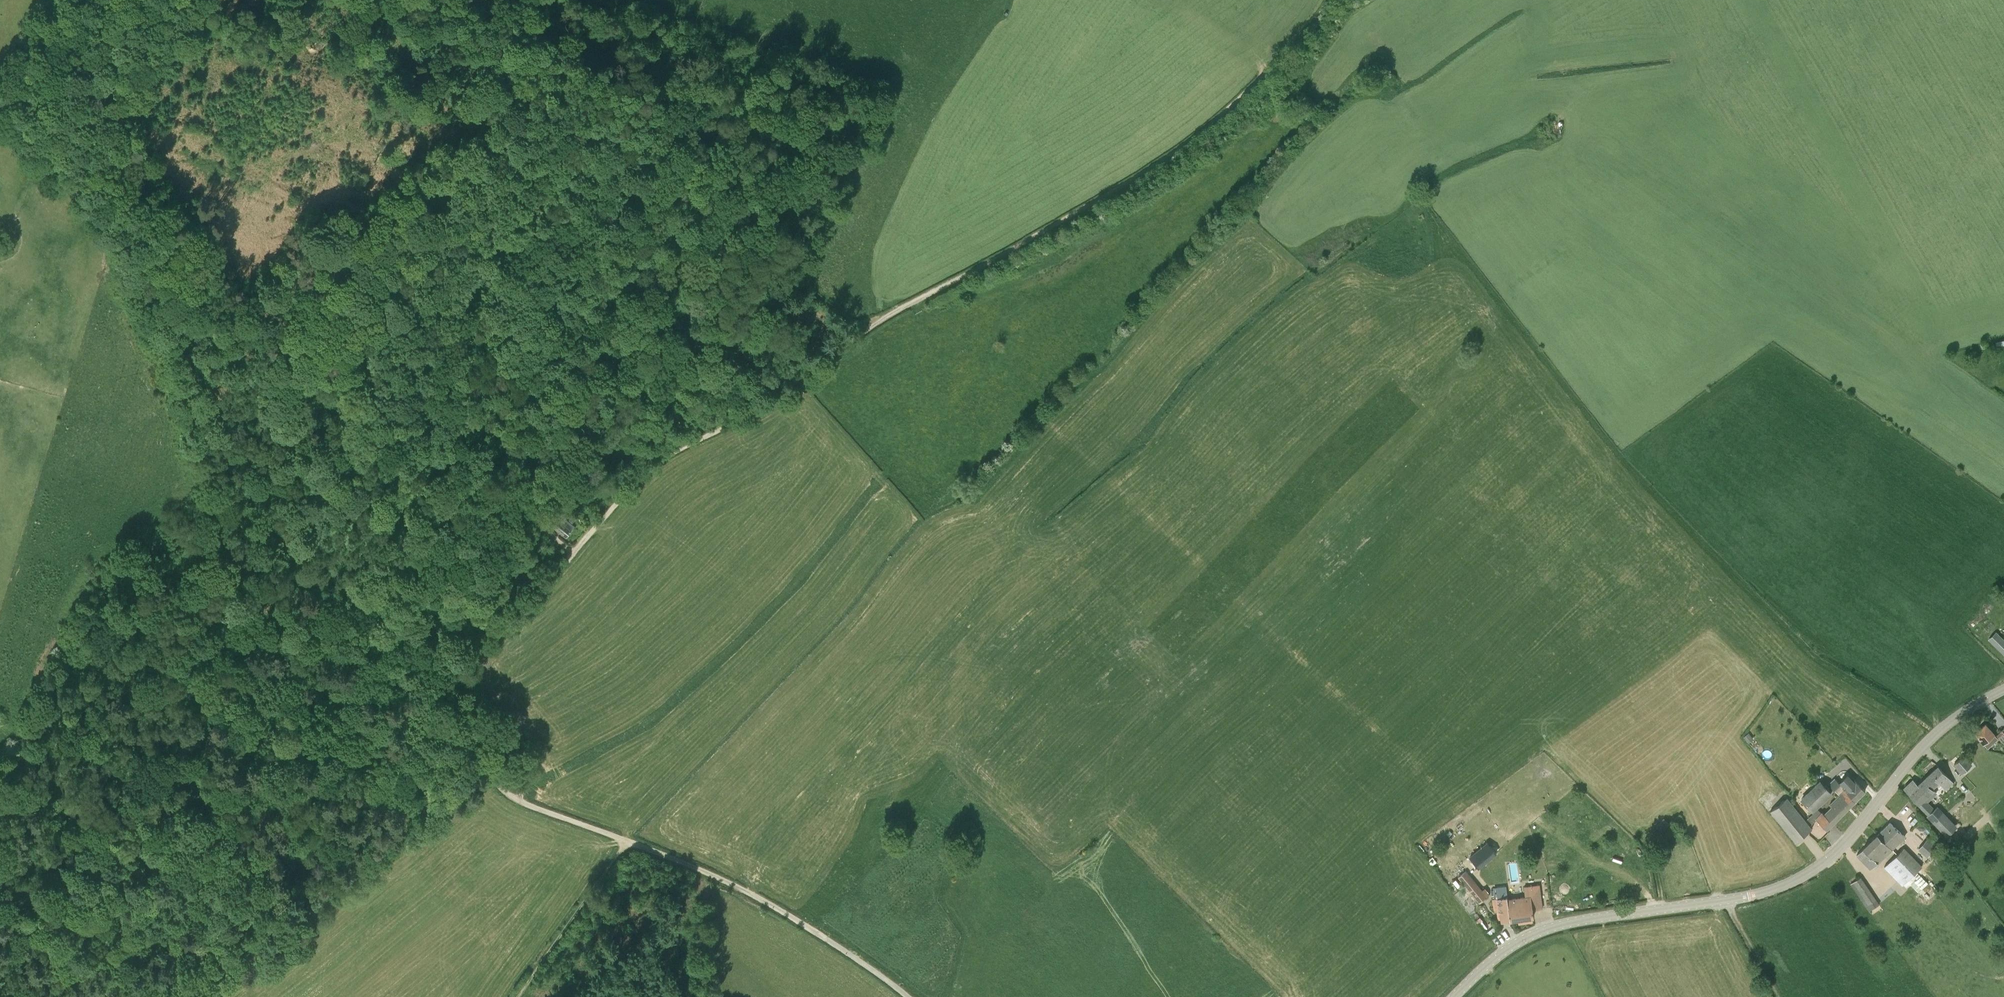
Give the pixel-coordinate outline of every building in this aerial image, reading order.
[(792,306),(786,313),(792,318),(798,311),(792,306)] [(576,512),(569,519),(572,522),(579,514),(576,512)] [(566,520),(564,519),(566,517),(562,514),(559,518),(553,526),(566,536),(574,526),(566,520)] [(2003,639),(2000,642),(1994,635),(1989,640),(2003,654),(2003,640),(2003,639)] [(2000,731),(1995,736),(1985,724),(1975,733),(1988,748),(2003,735),(2003,737),(2003,727),(2000,731)] [(1754,739),(1749,732),(1744,737),(1748,743),(1754,739)] [(1963,773),(1974,763),(1965,754),(1955,764),(1963,773)] [(1953,782),(1945,774),(1938,766),(1918,784),(1913,779),(1904,788),(1918,803),(1917,804),(1928,815),(1927,815),(1947,835),(1956,826),(1936,806),(1934,808),(1928,802),(1937,793),(1932,788),(1939,782),(1945,789),(1953,782)] [(1858,783),(1852,777),(1849,774),(1840,783),(1834,777),(1828,784),(1833,789),(1839,794),(1844,789),(1855,800),(1865,790),(1858,783)] [(1832,793),(1820,779),(1800,799),(1813,812),(1832,793)] [(1827,829),(1855,800),(1844,789),(1839,794),(1829,804),(1831,806),(1824,813),(1822,811),(1821,812),(1815,818),(1816,819),(1827,829)] [(1812,828),(1787,797),(1771,810),(1789,834),(1795,842),(1812,828)] [(1815,818),(1821,812),(1817,809),(1808,818),(1811,822),(1815,818)] [(1664,817),(1656,827),(1662,832),(1670,823),(1664,817)] [(1904,837),(1897,829),(1890,822),(1877,834),(1892,849),(1904,837)] [(1923,830),(1927,827),(1922,822),(1916,827),(1919,830),(1923,830)] [(1871,869),(1892,849),(1877,834),(1857,855),(1871,869)] [(1473,856),(1481,867),(1507,848),(1499,837),(1473,856)] [(1918,848),(1927,857),(1931,860),(1927,856),(1935,847),(1939,851),(1935,846),(1928,838),(1918,848)] [(1915,872),(1922,866),(1904,847),(1896,855),(1915,872)] [(1927,856),(1931,860),(1939,851),(1935,847),(1927,856)] [(1902,885),(1915,872),(1896,855),(1884,867),(1902,885)] [(1467,870),(1458,877),(1461,881),(1470,874),(1467,870)] [(1479,902),(1487,896),(1470,874),(1461,881),(1479,902)] [(1532,910),(1542,908),(1538,885),(1524,887),(1525,897),(1507,900),(1507,897),(1493,899),(1495,911),(1498,911),(1499,919),(1502,918),(1502,922),(1503,922),(1503,921),(1533,916),(1532,910)] [(1866,906),(1869,911),(1879,904),(1875,899),(1866,906)]
